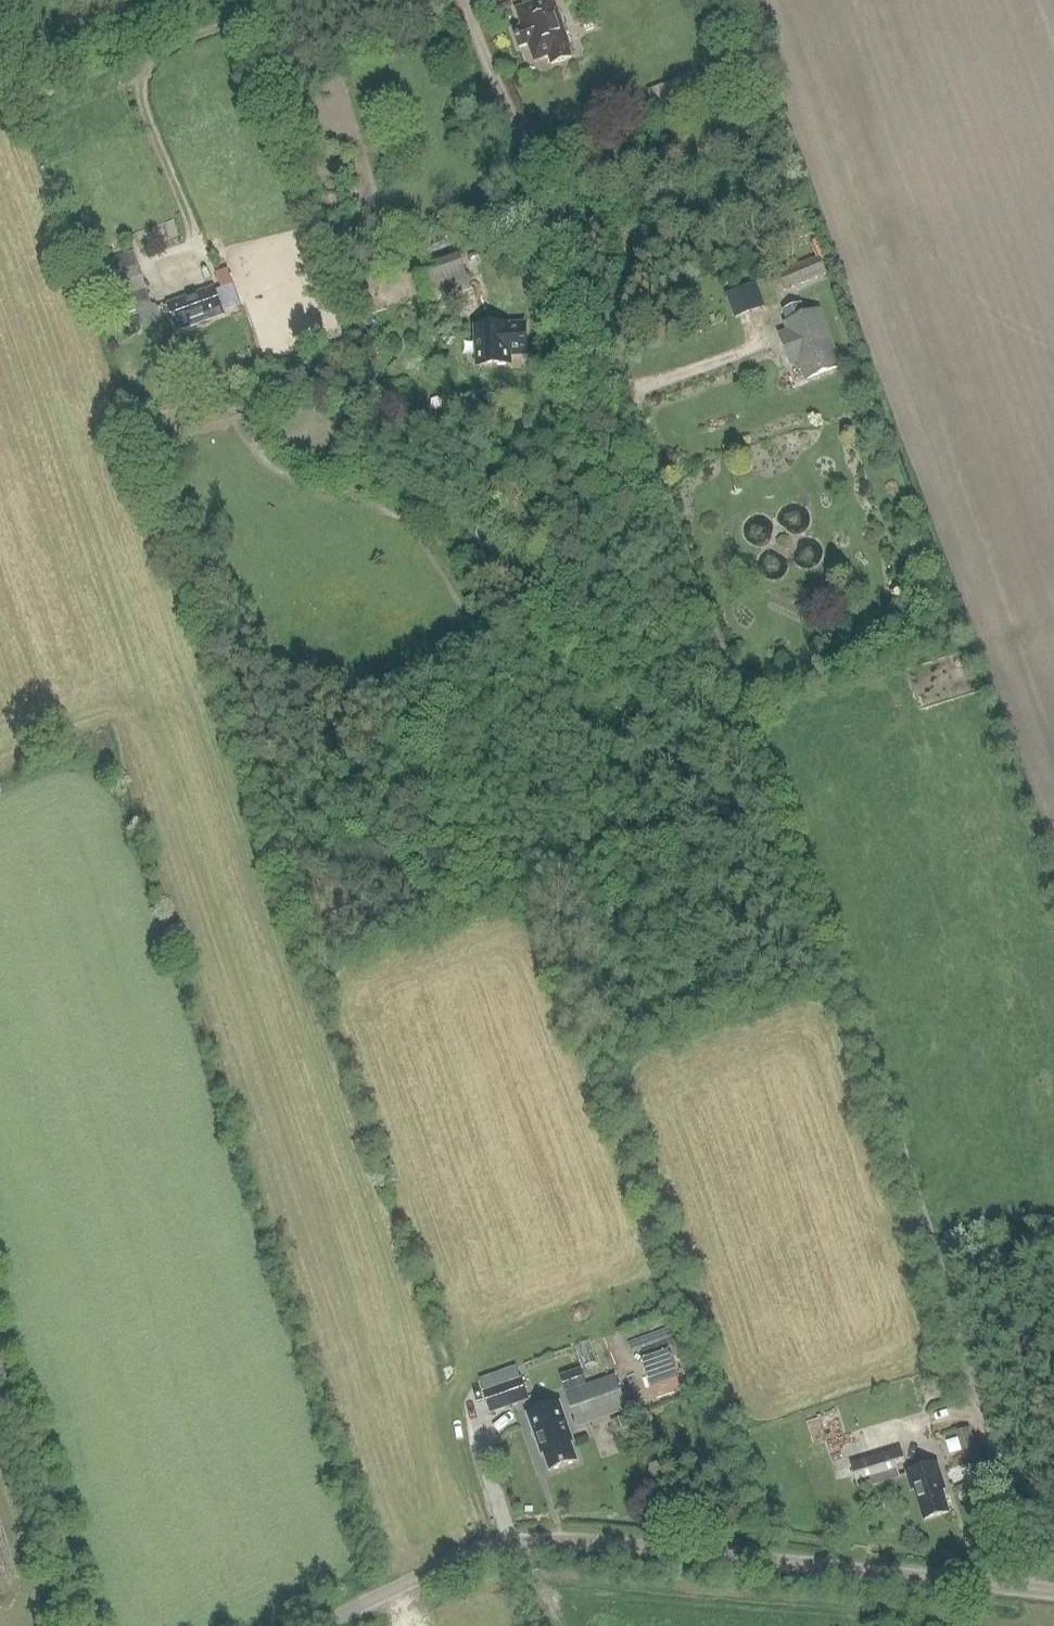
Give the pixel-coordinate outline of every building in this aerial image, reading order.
[(548,57),(550,64),(572,58),(551,0),(542,0),(516,9),(522,25),(513,28),(519,46),(527,44),(533,62),(548,57)] [(685,76),(653,87),(661,111),(694,101),(685,76)] [(134,255),(94,268),(111,318),(151,305),(134,255)] [(472,289),(459,255),(417,271),(429,305),(472,289)] [(783,291),(825,275),(819,257),(777,272),(783,291)] [(234,281),(230,266),(218,270),(222,285),(234,281)] [(763,307),(754,283),(740,289),(750,312),(763,307)] [(213,288),(167,305),(176,331),(223,314),(213,288)] [(800,359),(807,378),(838,366),(818,312),(804,317),(800,306),(785,311),(789,323),(787,324),(789,330),(781,333),(787,349),(790,358),(795,361),(800,359)] [(525,353),(524,326),(476,329),(478,360),(493,359),(493,365),(509,364),(508,354),(525,353)] [(656,1396),(680,1387),(677,1378),(671,1361),(663,1364),(665,1369),(649,1375),(652,1386),(656,1396)] [(480,1382),(490,1414),(528,1401),(518,1369),(480,1382)] [(566,1393),(577,1426),(627,1409),(615,1376),(566,1393)] [(557,1405),(525,1416),(539,1456),(541,1456),(547,1472),(574,1462),(569,1446),(572,1445),(557,1405)] [(969,1428),(955,1432),(963,1457),(977,1453),(969,1428)] [(858,1490),(900,1478),(896,1464),(905,1462),(900,1448),(850,1463),(858,1490)] [(924,1520),(948,1513),(941,1490),(944,1489),(936,1463),(906,1472),(912,1491),(915,1490),(924,1520)]
